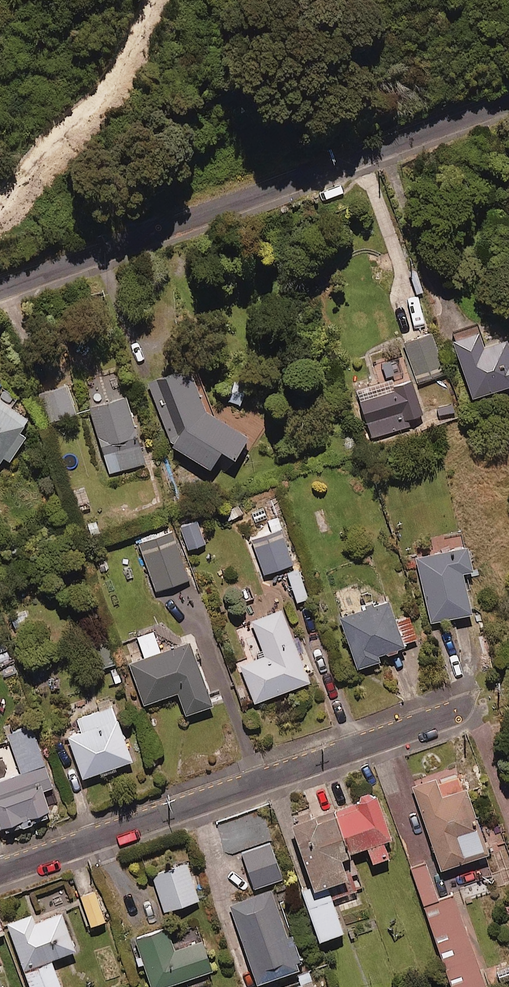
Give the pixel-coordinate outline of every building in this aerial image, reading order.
[(474,325),(448,335),(470,393),(508,378),(508,346),(503,331),(480,340),(474,325)] [(445,370),(429,330),(401,341),(416,381),(445,370)] [(205,396),(189,355),(148,371),(171,435),(227,467),(250,427),(205,396)] [(421,408),(400,356),(373,367),(377,377),(352,386),(373,438),(409,424),(405,414),(421,408)] [(232,372),(226,396),(242,400),(248,377),(232,372)] [(3,451),(8,454),(25,425),(19,422),(28,407),(13,398),(18,390),(0,378),(0,456),(3,451)] [(76,407),(67,380),(44,388),(53,415),(76,407)] [(146,460),(125,388),(88,399),(109,471),(146,460)] [(270,527),(252,534),(264,569),(293,558),(277,512),(266,515),(270,527)] [(207,543),(197,514),(179,521),(189,549),(207,543)] [(138,538),(157,589),(190,577),(172,526),(138,538)] [(474,561),(466,529),(437,536),(440,546),(415,552),(431,616),(473,606),(463,564),(474,561)] [(397,615),(390,594),(340,612),(358,661),(380,653),(379,649),(418,635),(409,611),(397,615)] [(310,675),(282,604),(251,617),(255,625),(239,632),(249,657),(238,662),(253,698),(310,675)] [(161,647),(153,627),(137,634),(145,653),(129,659),(144,698),(178,686),(186,707),(213,697),(190,636),(161,647)] [(132,752),(113,702),(77,715),(81,726),(68,731),(83,771),(132,752)] [(5,829),(53,812),(43,786),(53,782),(31,722),(7,731),(21,768),(0,776),(0,817),(5,829)] [(441,866),(489,848),(466,788),(463,789),(457,773),(413,790),(441,866)] [(340,812),(352,850),(366,845),(372,862),(389,855),(384,842),(392,839),(375,794),(358,800),(359,805),(340,812)] [(352,850),(340,812),(314,821),(312,815),(282,826),(306,891),(302,892),(319,940),(343,931),(333,902),(357,893),(343,853),(352,850)] [(282,874),(270,840),(242,851),(254,884),(282,874)] [(427,860),(411,866),(455,986),(464,986),(486,979),(454,889),(439,894),(427,860)] [(200,898),(188,862),(153,873),(165,909),(200,898)] [(106,917),(96,889),(79,895),(90,923),(106,917)] [(256,979),(303,962),(292,932),(288,933),(272,891),(229,907),(256,979)] [(52,958),(75,950),(61,913),(36,923),(33,915),(7,925),(31,986),(63,986),(52,958)] [(167,921),(136,931),(142,949),(135,952),(138,962),(145,960),(152,981),(184,971),(188,985),(212,977),(208,963),(213,962),(203,933),(174,943),(167,921)] [(280,986),(315,986),(309,969),(296,973),(299,980),(280,986)]
